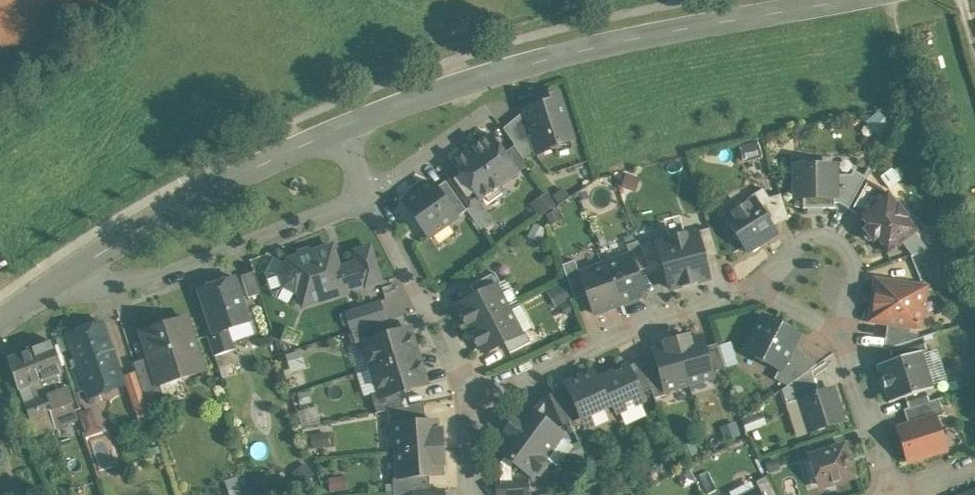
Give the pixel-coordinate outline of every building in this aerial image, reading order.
[(558,93),(541,99),(542,104),(526,109),(526,110),(534,136),(531,137),(534,150),(536,153),(555,147),(554,145),(572,139),(558,93)] [(526,110),(503,128),(515,145),(514,146),(524,159),(534,150),(531,137),(534,136),(526,110)] [(491,134),(452,162),(458,171),(479,200),(480,201),(519,173),(518,172),(504,153),(491,134)] [(524,159),(514,146),(504,153),(518,172),(528,165),(524,159)] [(834,175),(834,166),(795,167),(796,197),(803,196),(803,208),(835,208),(834,175)] [(851,175),(834,175),(835,203),(838,203),(849,209),(865,179),(866,177),(853,170),(851,175)] [(479,200),(458,171),(448,178),(469,207),(479,200)] [(882,188),(865,179),(849,209),(859,215),(886,195),(882,188)] [(436,188),(431,181),(423,187),(421,184),(412,190),(414,194),(403,201),(429,237),(457,217),(436,188)] [(466,210),(446,181),(436,188),(457,217),(466,210)] [(780,194),(769,198),(763,188),(751,196),(754,199),(755,199),(772,226),(775,223),(788,219),(780,194)] [(889,195),(888,193),(886,195),(859,215),(861,217),(861,216),(869,227),(865,230),(873,240),(877,237),(886,249),(885,250),(887,251),(889,250),(914,231),(916,230),(914,228),(906,218),(906,217),(897,206),(889,195)] [(772,226),(755,199),(754,199),(725,218),(747,252),(777,233),(772,226)] [(718,255),(709,228),(695,232),(696,234),(697,233),(703,259),(718,255)] [(696,234),(685,236),(684,235),(669,239),(670,241),(659,243),(658,244),(665,269),(670,288),(708,278),(703,259),(697,233),(696,234)] [(638,241),(627,245),(630,255),(637,272),(648,267),(640,246),(638,241)] [(658,242),(640,246),(648,267),(650,273),(665,269),(658,244),(659,243),(658,242)] [(332,246),(312,252),(307,250),(300,252),(297,257),(288,260),(290,263),(287,264),(282,274),(285,285),(295,291),(298,290),(303,305),(347,292),(346,289),(365,283),(358,262),(340,268),(332,246)] [(370,247),(355,251),(358,262),(365,283),(366,286),(381,281),(370,247)] [(630,255),(605,264),(620,304),(645,295),(637,272),(630,255)] [(579,274),(574,261),(562,265),(575,299),(587,294),(579,274)] [(579,274),(587,294),(594,314),(620,304),(605,264),(579,274)] [(253,271),(242,275),(249,297),(260,293),(253,271)] [(495,273),(470,285),(475,296),(496,286),(500,283),(495,273)] [(235,277),(199,290),(212,328),(206,330),(214,355),(235,348),(228,328),(249,321),(235,277)] [(925,287),(877,280),(871,320),(888,323),(911,326),(914,326),(919,325),(925,287)] [(475,296),(460,304),(465,313),(461,314),(466,323),(469,322),(473,328),(508,310),(496,286),(475,296)] [(508,310),(473,328),(476,334),(473,336),(477,345),(481,343),(485,352),(504,342),(521,333),(508,310)] [(799,335),(763,316),(745,351),(779,370),(780,370),(793,345),(799,335)] [(186,317),(141,331),(149,358),(157,385),(159,385),(203,371),(186,317)] [(382,321),(352,331),(358,350),(365,347),(364,342),(386,335),(382,321)] [(125,384),(103,322),(67,335),(86,389),(89,397),(125,384)] [(911,326),(888,323),(884,349),(888,348),(917,339),(918,333),(911,332),(911,326)] [(386,335),(364,342),(365,347),(372,369),(418,354),(409,327),(386,335)] [(521,333),(504,342),(510,353),(531,342),(525,331),(521,333)] [(702,336),(689,340),(688,335),(676,339),(689,384),(712,377),(713,377),(705,347),(702,336)] [(917,339),(888,348),(892,360),(921,351),(927,349),(923,337),(917,339)] [(689,384),(676,339),(664,342),(665,347),(653,350),(656,361),(664,391),(665,391),(689,384)] [(52,340),(30,349),(41,379),(41,381),(47,395),(58,391),(55,383),(60,381),(57,374),(63,372),(52,340)] [(717,344),(705,347),(713,377),(712,377),(713,381),(727,377),(717,344)] [(793,345),(780,370),(779,370),(774,379),(787,386),(811,369),(817,365),(793,345)] [(235,348),(214,355),(218,365),(238,358),(235,348)] [(285,352),(290,370),(305,366),(300,348),(285,352)] [(41,379),(30,349),(8,358),(19,389),(30,385),(36,400),(47,395),(41,381),(41,379)] [(892,360),(877,365),(877,366),(889,401),(888,401),(888,402),(905,397),(926,391),(933,388),(933,387),(932,387),(921,352),(922,352),(921,351),(892,360)] [(418,354),(372,369),(379,391),(381,397),(404,390),(427,383),(418,354)] [(149,358),(134,362),(137,372),(149,408),(166,404),(159,385),(157,385),(149,358)] [(643,365),(641,360),(627,367),(639,394),(651,389),(643,365)] [(664,391),(656,361),(643,365),(651,389),(654,398),(667,394),(665,391),(664,391)] [(627,367),(596,381),(592,372),(567,383),(570,391),(583,417),(613,403),(617,412),(642,400),(639,394),(627,367)] [(787,386),(782,389),(786,403),(800,399),(818,393),(811,369),(787,386)] [(146,409),(149,408),(137,372),(126,375),(137,412),(146,409)] [(25,404),(36,400),(30,385),(19,389),(25,404)] [(58,391),(47,395),(51,410),(58,408),(73,402),(68,387),(58,391)] [(818,393),(800,399),(810,431),(842,421),(832,389),(818,393)] [(404,390),(381,397),(379,391),(371,394),(377,412),(388,410),(408,406),(404,390)] [(583,417),(570,391),(559,396),(570,421),(571,422),(583,417)] [(926,391),(905,397),(909,408),(930,402),(926,391)] [(557,393),(541,401),(533,412),(554,428),(570,421),(559,396),(557,393)] [(51,410),(47,395),(36,400),(25,404),(30,418),(50,411),(51,410)] [(909,408),(904,410),(909,425),(936,417),(936,418),(944,416),(938,399),(930,402),(909,408)] [(73,402),(58,408),(64,425),(78,419),(74,408),(73,402)] [(408,406),(388,410),(389,424),(394,424),(394,423),(425,421),(423,402),(408,406)] [(299,408),(300,424),(318,422),(317,407),(299,408)] [(527,407),(516,421),(514,420),(505,431),(507,433),(495,449),(503,455),(496,464),(498,482),(511,481),(510,468),(514,463),(531,476),(531,475),(539,474),(545,466),(543,459),(562,434),(554,428),(533,412),(527,407)] [(51,410),(50,411),(50,415),(55,428),(64,425),(58,408),(51,410)] [(91,408),(79,412),(86,434),(98,430),(91,408)] [(146,409),(137,412),(140,422),(149,420),(146,409)] [(44,432),(55,428),(50,415),(50,411),(30,418),(33,426),(41,423),(44,432)] [(909,425),(897,429),(908,461),(946,449),(936,418),(936,417),(909,425)] [(425,421),(394,423),(394,424),(396,451),(443,447),(442,430),(437,431),(436,420),(425,421)] [(844,445),(809,456),(819,487),(854,476),(851,466),(852,463),(850,457),(847,455),(844,445)] [(443,447),(396,451),(398,477),(398,478),(429,476),(440,475),(439,465),(444,464),(443,447)] [(429,476),(398,478),(398,477),(393,478),(394,493),(413,492),(430,490),(429,476)] [(497,482),(498,494),(528,494),(527,480),(511,481),(498,482),(497,482)]
